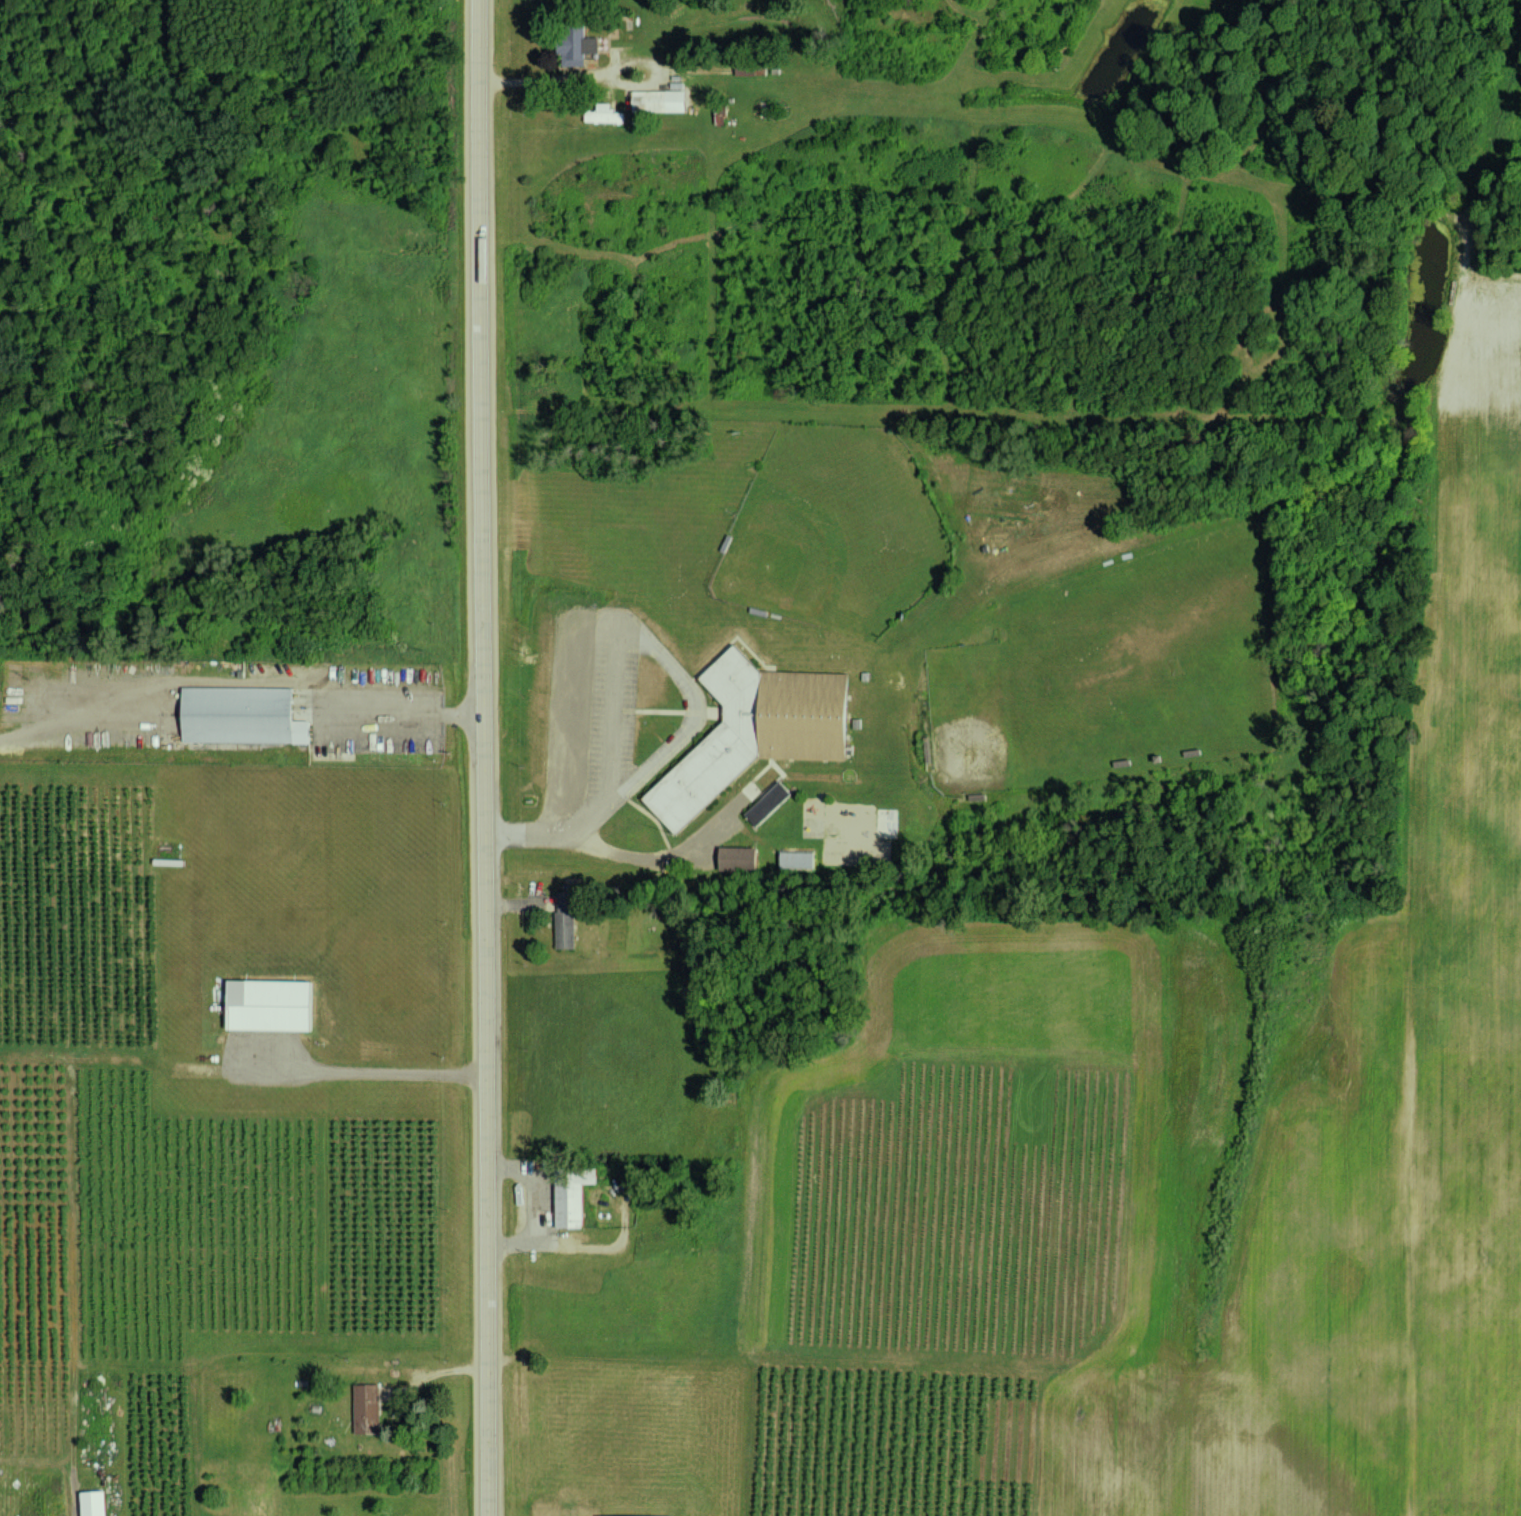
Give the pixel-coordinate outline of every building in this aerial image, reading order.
[(587,66),(586,53),(600,53),(600,39),(559,39),(559,66),(587,66)] [(637,113),(690,111),(689,90),(636,92),(637,113)] [(587,122),(624,123),(625,113),(614,113),(614,105),(588,104),(587,122)] [(764,757),(852,761),(856,684),(830,683),(825,688),(826,674),(763,671),(739,645),(703,678),(729,707),(728,722),(646,798),(679,834),(764,757)] [(298,689),(188,687),(187,742),(314,744),(314,721),(298,720),(298,689)] [(748,814),(760,827),(796,794),(784,780),(748,814)] [(761,871),(761,848),(724,847),(723,870),(761,871)] [(819,868),(819,853),(785,852),(785,868),(819,868)] [(577,949),(578,892),(558,892),(557,948),(577,949)] [(233,1030),(318,1031),(318,982),(234,981),(233,1030)] [(559,1228),(587,1229),(588,1187),(575,1187),(575,1169),(560,1169),(559,1228)] [(357,1434),(383,1434),(383,1385),(358,1385),(357,1434)] [(110,1490),(85,1491),(86,1515),(111,1515),(110,1490)]
